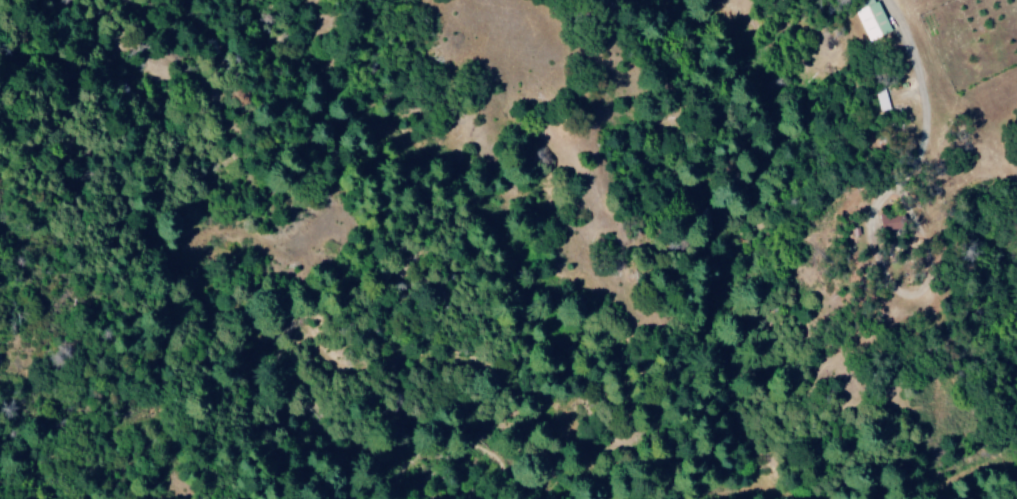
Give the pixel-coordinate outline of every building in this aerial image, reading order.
[(873,0),(862,0),(858,2),(861,7),(852,11),(865,40),(887,30),(873,0)] [(873,90),(878,113),(887,110),(882,88),(873,90)]
